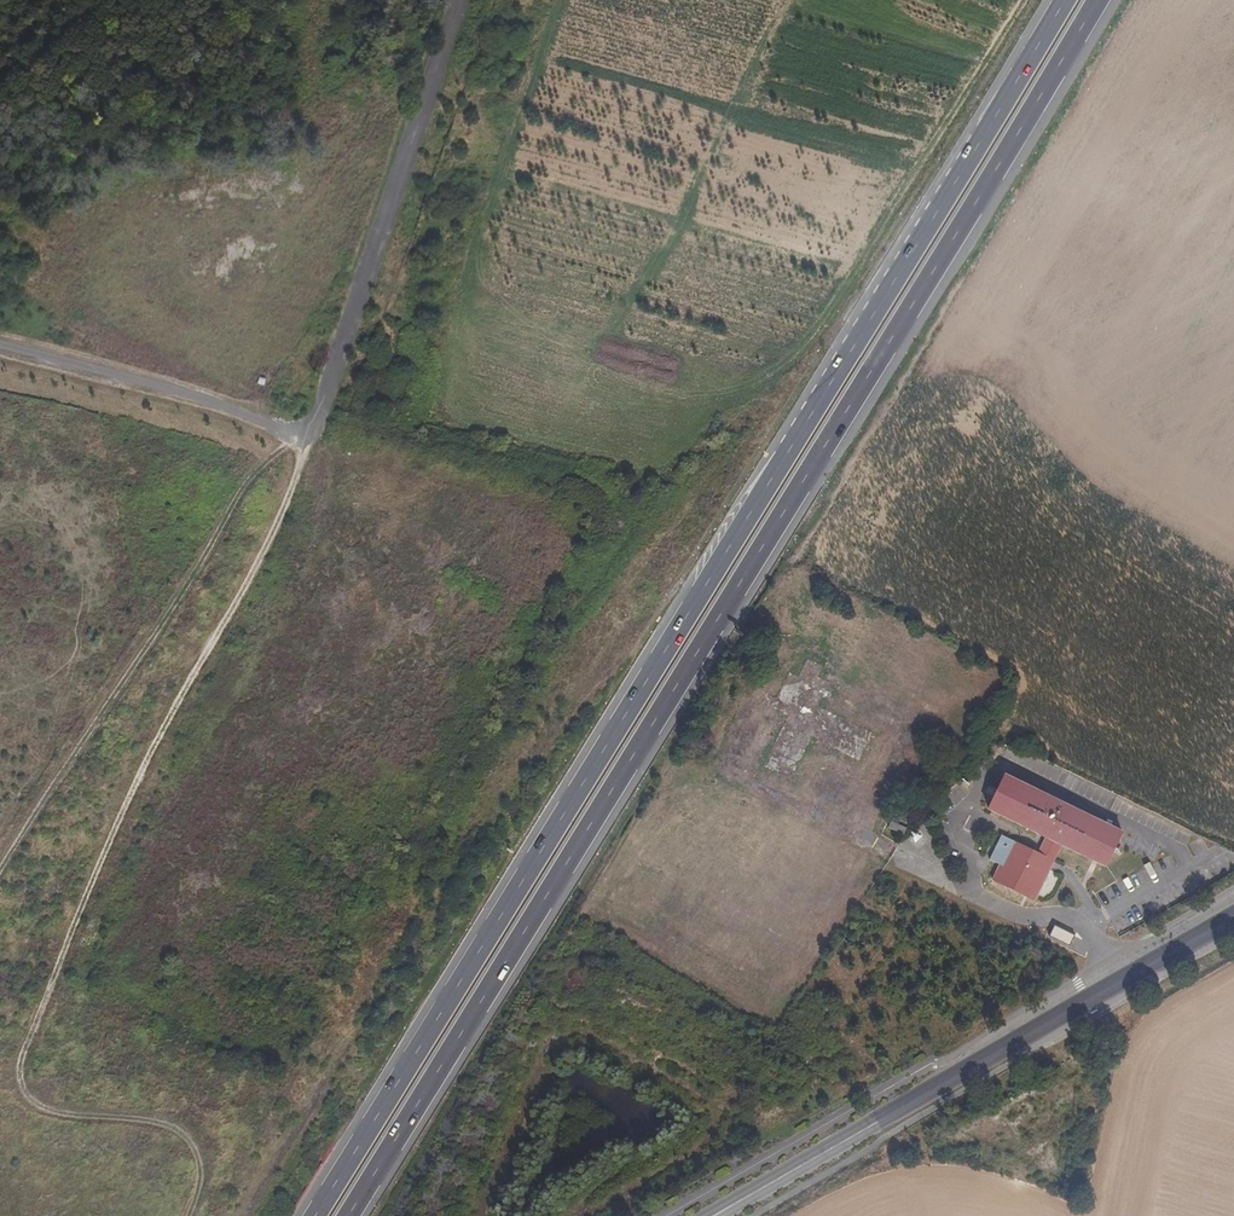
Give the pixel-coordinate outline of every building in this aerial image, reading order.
[(1040,769),(1032,765),(1028,774),(1036,778),(1040,769)] [(1119,835),(999,777),(983,809),(1043,838),(1035,853),(999,835),(986,860),(997,866),(989,881),(1031,902),(1059,845),(1104,867),(1119,835)] [(902,837),(905,829),(889,822),(886,830),(902,837)] [(891,847),(897,840),(886,836),(883,844),(891,847)] [(901,851),(904,844),(897,840),(891,847),(901,851)] [(1052,924),(1047,935),(1068,945),(1073,934),(1052,924)] [(1095,1092),(1083,1094),(1084,1108),(1096,1107),(1095,1092)]
